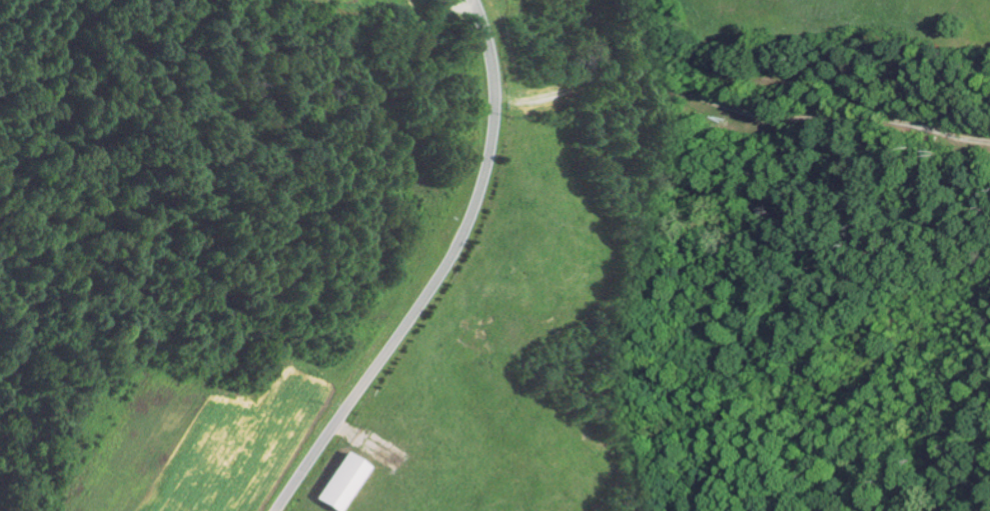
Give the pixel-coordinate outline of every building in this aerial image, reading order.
[(346,450),(318,500),(337,510),(345,510),(371,464),(346,450)]
